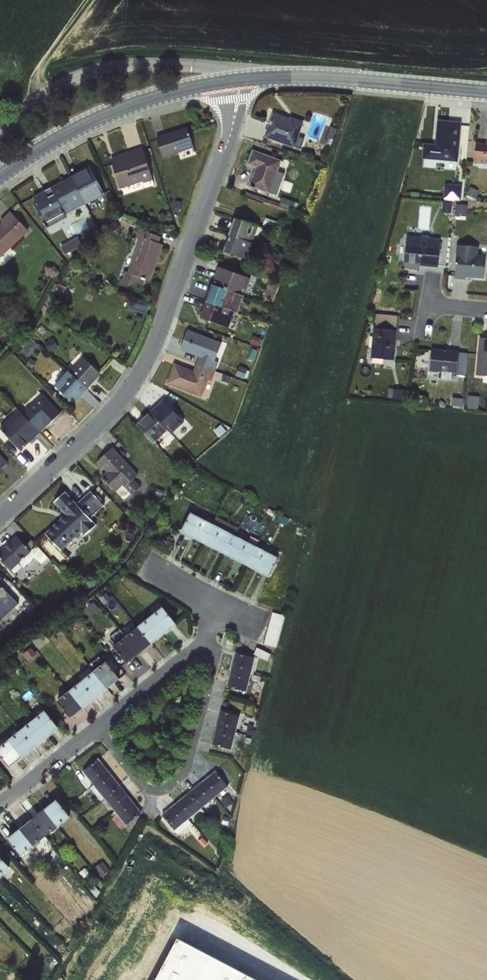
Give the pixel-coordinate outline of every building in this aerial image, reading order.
[(295,147),(298,137),(304,122),(273,113),(264,137),(294,148),(295,147)] [(424,144),(422,159),(457,161),(460,122),(437,120),(435,144),(424,144)] [(187,127),(155,138),(163,158),(194,148),(187,127)] [(474,163),(485,164),(485,161),(486,161),(486,133),(486,144),(475,143),(474,163)] [(327,135),(323,145),(329,147),(333,137),(327,135)] [(298,137),(295,147),(301,149),(305,139),(298,137)] [(119,156),(110,159),(120,189),(143,182),(143,184),(153,180),(142,147),(119,155),(119,156)] [(270,193),(278,172),(282,161),(252,150),(247,165),(255,168),(248,187),(269,194),(270,193)] [(71,177),(85,204),(86,205),(105,195),(89,166),(70,176),(71,177)] [(278,172),(270,193),(276,195),(284,174),(278,172)] [(71,177),(50,187),(66,215),(85,204),(71,177)] [(445,184),(444,198),(460,199),(461,185),(445,184)] [(66,215),(50,187),(33,197),(36,203),(33,205),(46,229),(67,218),(66,215)] [(471,187),(467,196),(474,199),(478,191),(471,187)] [(282,197),(279,206),(295,212),(298,203),(282,197)] [(456,205),(455,215),(466,216),(467,206),(456,205)] [(0,224),(0,257),(27,231),(9,212),(0,221),(1,222),(0,224)] [(255,237),(258,227),(235,219),(228,235),(230,235),(252,244),(255,237)] [(114,221),(106,228),(111,234),(119,227),(114,221)] [(121,279),(120,283),(141,292),(145,280),(150,282),(163,245),(159,243),(161,237),(139,229),(136,238),(139,239),(128,272),(125,271),(122,279),(121,279)] [(252,244),(230,235),(224,252),(247,260),(252,244)] [(406,237),(404,267),(419,269),(419,265),(438,266),(440,240),(406,237)] [(66,242),(57,247),(62,255),(71,249),(66,242)] [(457,246),(454,278),(465,279),(466,276),(484,278),(486,248),(457,246)] [(218,267),(212,284),(244,296),(251,279),(218,267)] [(212,284),(206,302),(234,312),(238,313),(244,296),(212,284)] [(134,302),(131,310),(147,314),(149,306),(134,302)] [(234,312),(206,302),(200,317),(228,327),(234,312)] [(376,314),(375,326),(396,328),(397,316),(376,314)] [(374,328),(371,358),(393,360),(396,330),(374,328)] [(215,360),(222,343),(188,330),(181,347),(200,354),(196,363),(215,371),(219,361),(215,360)] [(486,377),(486,338),(480,338),(477,376),(486,377)] [(53,339),(44,343),(49,352),(57,348),(53,339)] [(429,370),(457,373),(458,357),(459,352),(431,350),(429,370)] [(83,357),(69,372),(87,389),(101,375),(83,357)] [(458,357),(457,373),(464,372),(466,358),(458,357)] [(30,358),(25,366),(32,369),(37,362),(30,358)] [(174,364),(166,384),(201,398),(208,380),(211,382),(215,371),(196,363),(193,371),(174,364)] [(239,365),(235,375),(244,378),(247,368),(239,365)] [(87,389),(69,372),(69,373),(67,371),(53,385),(69,400),(72,397),(76,401),(87,389)] [(223,374),(221,381),(229,384),(231,377),(223,374)] [(393,390),(393,398),(405,399),(405,390),(393,390)] [(43,395),(22,413),(40,433),(60,413),(43,395)] [(452,397),(451,406),(463,407),(464,398),(452,397)] [(469,397),(468,408),(478,409),(478,397),(469,397)] [(163,399),(150,411),(168,431),(182,419),(163,399)] [(22,413),(19,410),(0,428),(0,430),(20,451),(40,433),(22,413)] [(155,443),(168,431),(150,411),(136,424),(154,444),(155,443)] [(122,486),(124,488),(138,475),(112,448),(97,462),(106,472),(100,477),(115,492),(122,486)] [(122,486),(115,492),(124,500),(140,486),(134,479),(124,488),(122,486)] [(65,514),(44,534),(61,551),(81,533),(85,536),(96,525),(90,518),(104,506),(90,491),(77,503),(65,492),(53,503),(65,514)] [(194,506),(190,513),(212,524),(218,527),(222,520),(194,506)] [(212,524),(190,513),(180,532),(203,543),(212,524)] [(222,520),(218,527),(234,535),(238,528),(222,520)] [(212,524),(203,543),(225,554),(234,535),(218,527),(212,524)] [(238,528),(234,535),(256,546),(260,539),(238,528)] [(234,535),(225,554),(246,566),(256,546),(234,535)] [(29,550),(17,537),(0,553),(0,560),(11,571),(19,563),(30,552),(31,552),(29,550)] [(35,545),(29,550),(31,552),(30,552),(39,562),(46,556),(35,545)] [(256,546),(246,566),(268,577),(278,558),(256,546)] [(36,558),(30,552),(19,563),(24,568),(36,558)] [(79,577),(79,585),(87,586),(88,578),(79,577)] [(117,580),(109,585),(112,590),(120,585),(117,580)] [(0,591),(0,620),(18,604),(3,588),(0,591)] [(50,605),(41,609),(46,620),(55,616),(50,605)] [(162,607),(150,617),(164,635),(176,625),(162,607)] [(272,612),(264,645),(276,648),(285,616),(272,612)] [(150,617),(138,627),(152,644),(164,635),(150,617)] [(138,627),(125,637),(139,654),(152,644),(138,627)] [(139,654),(125,637),(113,647),(127,664),(139,654)] [(257,647),(253,654),(267,661),(271,654),(257,647)] [(235,652),(231,670),(251,674),(255,657),(235,652)] [(93,672),(106,662),(99,657),(89,665),(93,672)] [(251,674),(251,675),(260,677),(261,674),(254,672),(258,658),(255,657),(251,674)] [(106,662),(93,672),(107,690),(120,680),(106,662)] [(251,674),(231,670),(226,687),(246,692),(250,678),(251,675),(251,674)] [(93,672),(81,682),(95,699),(107,690),(93,672)] [(81,682),(69,691),(83,709),(95,699),(81,682)] [(83,709),(69,691),(56,701),(70,719),(83,709)] [(220,710),(216,728),(236,734),(240,715),(220,710)] [(44,711),(32,721),(47,738),(59,728),(44,711)] [(32,721),(20,730),(34,748),(47,738),(32,721)] [(236,734),(216,728),(211,745),(232,751),(236,734)] [(20,730),(8,740),(22,758),(34,748),(20,730)] [(8,740),(0,746),(0,756),(9,768),(22,758),(8,740)] [(98,758),(82,771),(94,785),(109,772),(98,758)] [(94,785),(82,771),(78,775),(89,789),(90,788),(94,785)] [(216,771),(202,782),(215,798),(229,787),(216,771)] [(109,772),(94,785),(104,798),(120,785),(109,772)] [(202,782),(189,792),(202,809),(215,798),(202,782)] [(94,785),(90,788),(100,801),(104,798),(94,785)] [(120,785),(104,798),(114,811),(130,799),(120,785)] [(189,792),(175,803),(188,820),(202,809),(189,792)] [(215,798),(202,809),(204,813),(218,802),(215,798)] [(130,799),(114,811),(115,812),(126,826),(142,813),(130,799)] [(56,800),(44,810),(58,827),(70,817),(56,800)] [(188,820),(175,803),(161,815),(174,831),(175,831),(188,820)] [(44,810),(32,819),(46,837),(58,827),(44,810)] [(126,826),(115,812),(111,815),(122,829),(126,826)] [(32,819),(20,829),(34,846),(46,837),(32,819)] [(188,820),(175,831),(178,834),(191,824),(188,820)] [(34,846),(20,829),(7,839),(21,857),(34,846)] [(10,867),(0,858),(0,878),(10,867)] [(103,862),(94,868),(100,877),(109,870),(103,862)] [(97,883),(88,891),(97,899),(104,888),(97,883)] [(36,918),(32,922),(37,928),(41,924),(36,918)] [(68,932),(61,938),(66,943),(73,937),(68,932)] [(176,934),(152,979),(263,979),(176,934)]
